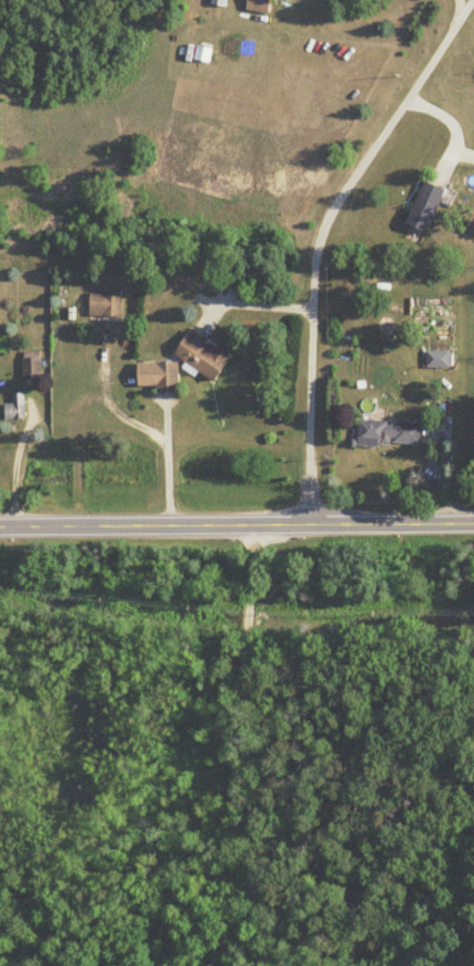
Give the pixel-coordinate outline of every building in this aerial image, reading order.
[(270,15),(273,0),(249,0),(247,11),(270,15)] [(212,49),(198,47),(196,61),(211,62),(212,49)] [(429,233),(446,190),(426,182),(408,225),(429,233)] [(123,296),(91,296),(91,318),(123,319),(123,296)] [(218,383),(233,358),(215,347),(216,347),(191,332),(176,358),(218,383)] [(450,352),(427,352),(427,369),(450,369),(450,352)] [(42,382),(42,353),(25,353),(25,382),(42,382)] [(159,395),(179,395),(179,365),(140,365),(140,387),(159,387),(159,395)] [(8,406),(8,421),(26,421),(26,395),(14,395),(14,406),(8,406)] [(421,446),(422,423),(360,422),(359,444),(421,446)]
